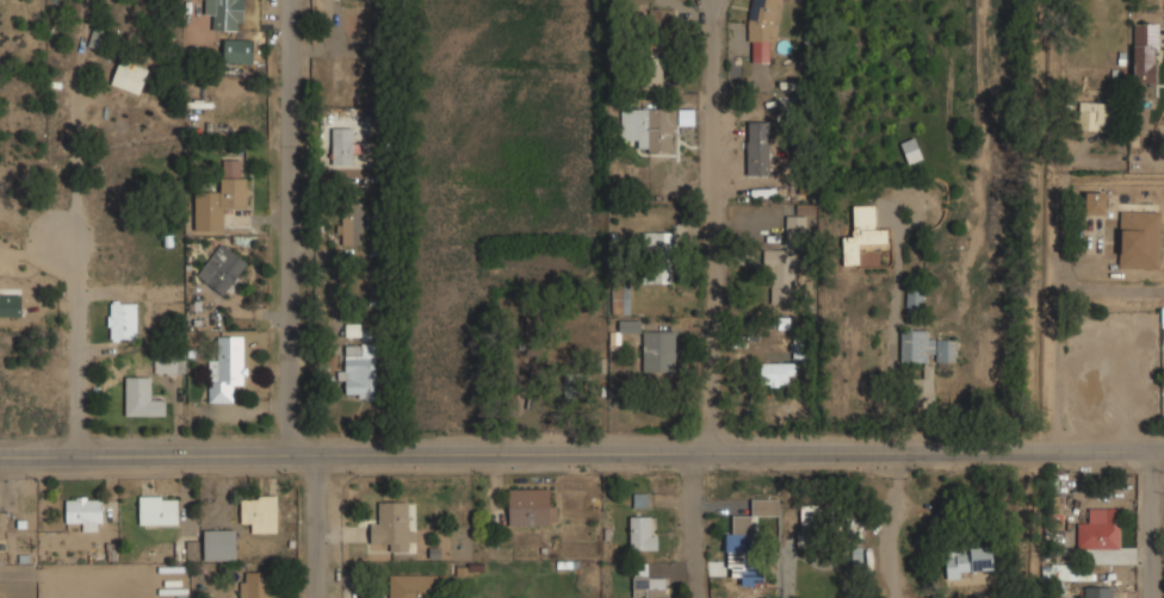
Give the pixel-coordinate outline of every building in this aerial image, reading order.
[(236,22),(243,22),(243,0),(204,0),(204,15),(212,15),(212,30),(236,31),(236,22)] [(769,63),(769,40),(779,41),(780,0),(750,0),(749,42),(751,42),(751,63),(769,63)] [(673,9),(649,10),(650,25),(673,25),(673,9)] [(1159,23),(1133,23),(1133,83),(1159,83),(1159,23)] [(253,40),(223,40),(223,62),(252,62),(253,40)] [(661,88),(662,47),(641,47),(641,87),(661,88)] [(148,70),(119,60),(110,84),(139,95),(148,70)] [(1079,130),(1112,130),(1112,101),(1079,101),(1079,130)] [(621,140),(637,140),(637,150),(672,150),(671,125),(676,125),(676,109),(620,109),(621,140)] [(678,125),(693,125),(693,110),(678,110),(678,125)] [(747,121),(746,175),(769,175),(770,133),(775,133),(776,121),(747,121)] [(352,127),(331,127),(331,165),(352,165),(352,127)] [(909,163),(921,158),(915,139),(903,144),(909,163)] [(194,231),(222,232),(223,207),(243,208),(245,159),(222,159),(221,192),(195,191),(194,231)] [(1106,192),(1085,192),(1085,214),(1106,214),(1106,192)] [(341,245),(364,245),(363,203),(339,203),(340,234),(341,234),(341,245)] [(875,205),(853,205),(854,239),(842,239),(843,266),(863,264),(863,244),(889,244),(889,229),(877,229),(875,205)] [(814,214),(814,206),(796,206),(796,215),(814,214)] [(1120,269),(1160,269),(1160,211),(1120,211),(1120,269)] [(785,216),(785,238),(805,239),(805,216),(785,216)] [(673,283),(673,232),(642,232),(643,283),(673,283)] [(247,263),(221,243),(196,275),(222,295),(247,263)] [(793,250),(766,249),(765,303),(793,304),(793,250)] [(924,285),(906,285),(906,313),(924,313),(924,285)] [(629,286),(611,286),(612,314),(629,313),(629,286)] [(21,317),(22,296),(0,296),(0,316),(21,317)] [(109,339),(136,339),(136,303),(109,303),(109,339)] [(369,325),(345,325),(345,338),(369,338),(369,325)] [(902,362),(953,362),(953,343),(934,343),(934,330),(902,330),(902,362)] [(642,371),(674,372),(675,331),(643,331),(642,371)] [(217,360),(208,360),(208,403),(233,403),(233,384),(245,384),(244,367),(241,367),(241,336),(217,336),(217,360)] [(344,343),(344,371),(337,371),(337,380),(345,380),(345,394),(358,394),(358,400),(374,400),(376,344),(344,343)] [(154,373),(185,373),(186,354),(154,354),(154,373)] [(759,384),(791,386),(792,363),(760,363),(759,384)] [(912,378),(912,409),(935,409),(935,366),(924,366),(924,378),(912,378)] [(125,415),(165,416),(165,400),(149,400),(150,377),(125,377),(125,415)] [(508,488),(508,525),(552,525),(552,488),(508,488)] [(179,496),(140,496),(140,524),(179,524),(179,496)] [(241,521),(252,521),(252,532),(277,532),(277,496),(241,496),(241,521)] [(104,498),(67,498),(67,521),(78,521),(78,531),(104,531),(104,498)] [(753,516),(780,517),(780,499),(753,499),(751,515),(728,515),(728,557),(753,557),(753,516)] [(415,552),(415,525),(408,525),(408,502),(380,502),(380,524),(371,524),(371,552),(415,552)] [(800,547),(831,547),(831,505),(800,505),(800,547)] [(1120,507),(1089,507),(1089,522),(1078,522),(1078,549),(1120,549),(1120,507)] [(657,550),(657,516),(630,516),(630,550),(657,550)] [(846,520),(847,533),(862,533),(861,519),(846,520)] [(204,561),(236,561),(236,530),(204,530),(204,561)] [(198,540),(174,540),(174,562),(198,562),(198,540)] [(946,548),(946,574),(992,573),(992,548),(946,548)] [(1091,580),(1091,565),(1053,565),(1053,579),(1091,580)] [(273,571),(240,572),(241,597),(274,597),(273,571)] [(389,574),(389,597),(429,597),(436,597),(436,574),(389,574)] [(668,578),(633,578),(633,597),(645,597),(668,597),(668,578)] [(1113,587),(1092,587),(1092,597),(1113,597),(1113,587)]
